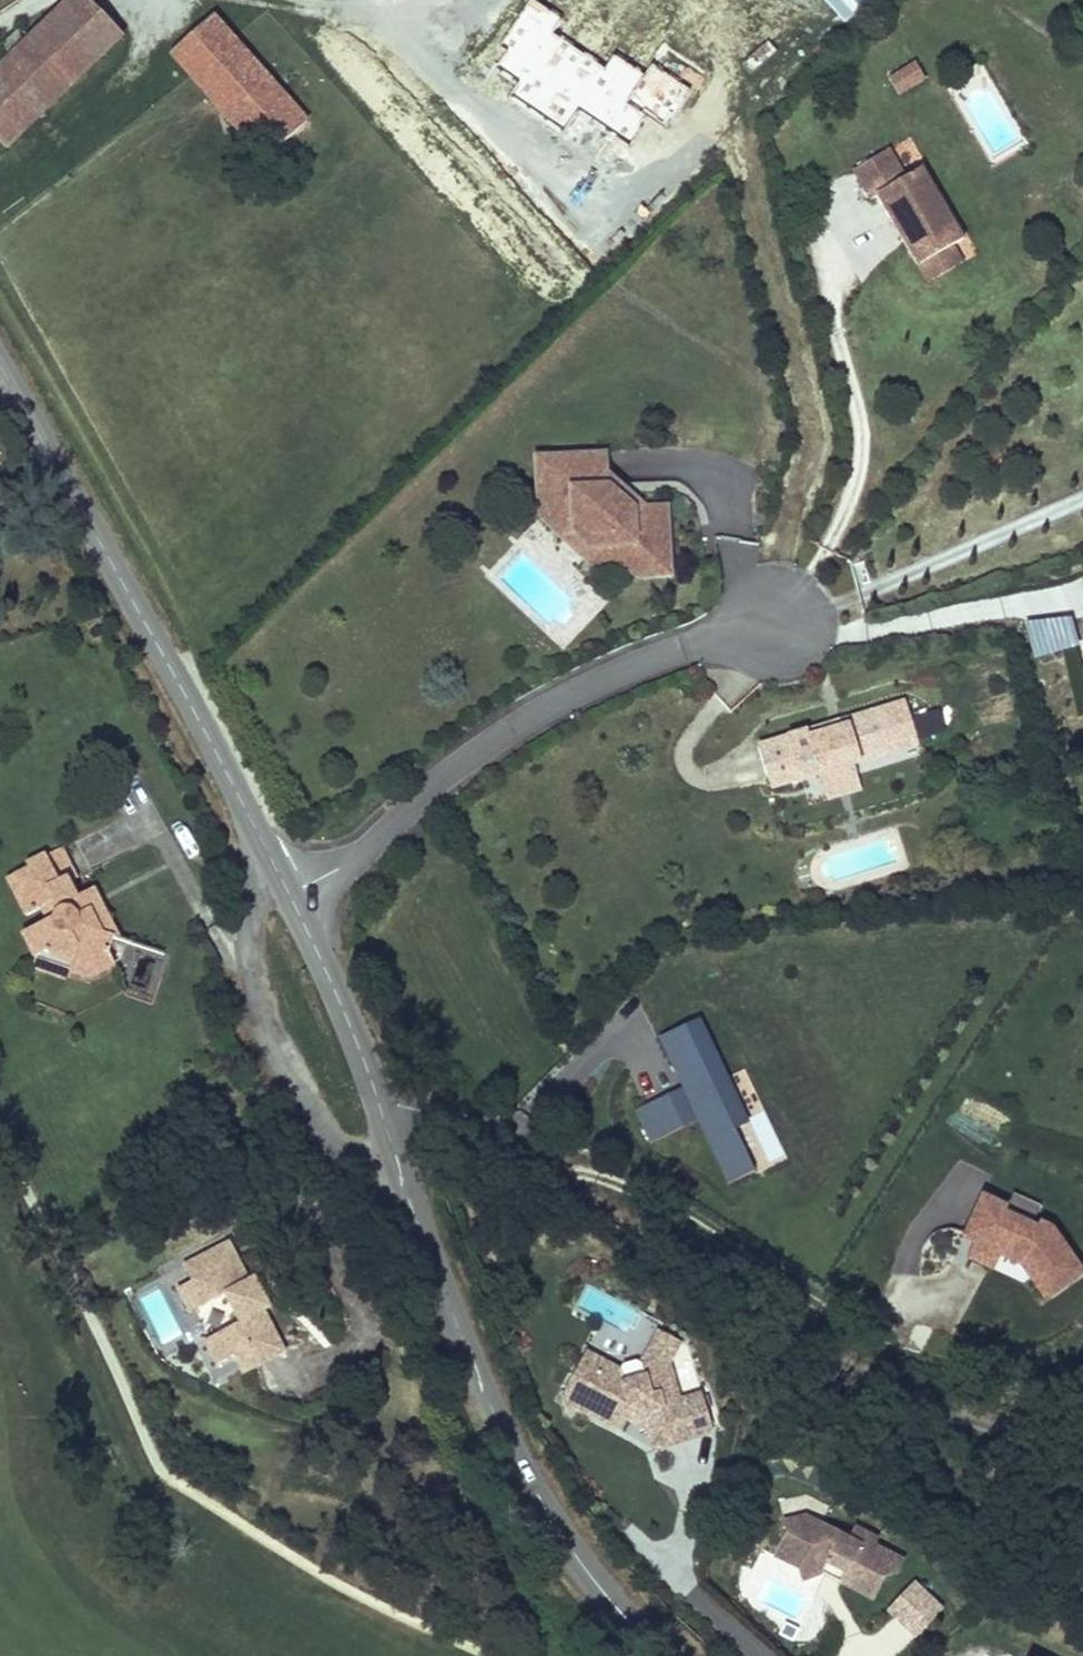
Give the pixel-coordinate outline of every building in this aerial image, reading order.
[(31,117),(121,31),(92,0),(68,0),(32,34),(20,20),(0,39),(0,84),(31,117)] [(301,118),(202,0),(180,0),(150,25),(258,154),(301,118)] [(899,99),(927,82),(915,63),(887,80),(899,99)] [(31,117),(0,84),(0,147),(1,148),(31,117)] [(945,251),(955,245),(911,174),(896,184),(878,156),(842,179),(859,206),(866,202),(882,228),(886,225),(896,240),(891,243),(910,273),(945,251)] [(886,225),(882,228),(891,243),(896,240),(886,225)] [(945,251),(910,273),(920,290),(955,268),(945,251)] [(604,451),(534,453),(535,487),(548,487),(549,512),(569,511),(569,530),(583,545),(605,545),(605,565),(629,564),(630,577),(664,577),(663,507),(642,507),(631,507),(605,483),(605,472),(604,451)] [(631,507),(642,507),(605,472),(605,483),(631,507)] [(583,545),(569,530),(570,545),(583,545)] [(852,768),(917,749),(905,707),(838,725),(840,732),(808,741),(806,734),(757,748),(770,791),(818,777),(837,781),(852,768)] [(922,733),(946,728),(942,708),(919,712),(922,733)] [(808,741),(840,732),(838,725),(806,734),(808,741)] [(59,862),(27,878),(30,885),(10,895),(28,930),(42,923),(49,936),(27,947),(39,970),(50,964),(76,972),(73,978),(81,982),(96,992),(117,978),(114,970),(116,945),(97,940),(87,921),(77,926),(69,909),(74,907),(67,894),(74,891),(59,862)] [(97,940),(116,945),(91,898),(74,907),(69,909),(77,926),(87,921),(97,940)] [(50,964),(39,970),(35,982),(74,992),(81,982),(73,978),(76,972),(50,964)] [(738,1123),(749,1118),(703,1013),(658,1032),(681,1085),(632,1106),(647,1142),(699,1119),(727,1182),(758,1169),(738,1123)] [(1044,1300),(1082,1274),(1082,1261),(1047,1206),(1021,1223),(1003,1195),(947,1232),(966,1261),(976,1254),(991,1276),(1017,1259),(1044,1300)] [(248,1295),(229,1255),(183,1276),(191,1292),(176,1299),(185,1318),(193,1321),(224,1307),(237,1335),(207,1349),(204,1357),(213,1376),(230,1369),(239,1387),(282,1367),(262,1326),(256,1312),(246,1316),(238,1300),(248,1295)] [(269,1323),(254,1292),(248,1295),(238,1300),(246,1316),(256,1312),(262,1326),(269,1323)] [(669,1359),(680,1339),(659,1327),(649,1347),(668,1358),(669,1359)] [(713,1425),(702,1390),(680,1397),(669,1359),(668,1358),(649,1347),(642,1359),(636,1356),(624,1360),(621,1366),(587,1347),(562,1393),(566,1395),(569,1405),(579,1402),(619,1424),(625,1412),(630,1415),(634,1407),(645,1414),(649,1425),(654,1443),(713,1425)] [(649,1425),(645,1414),(634,1407),(630,1415),(649,1425)] [(848,1537),(803,1514),(783,1519),(788,1534),(789,1539),(803,1546),(797,1558),(799,1565),(803,1577),(822,1571),(828,1561),(845,1570),(839,1580),(872,1597),(883,1576),(897,1572),(903,1559),(873,1544),(877,1537),(854,1525),(848,1537)] [(803,1546),(789,1539),(788,1534),(777,1554),(799,1565),(797,1558),(803,1546)] [(845,1570),(828,1561),(822,1571),(839,1580),(845,1570)] [(915,1637),(945,1605),(916,1577),(885,1609),(915,1637)]
